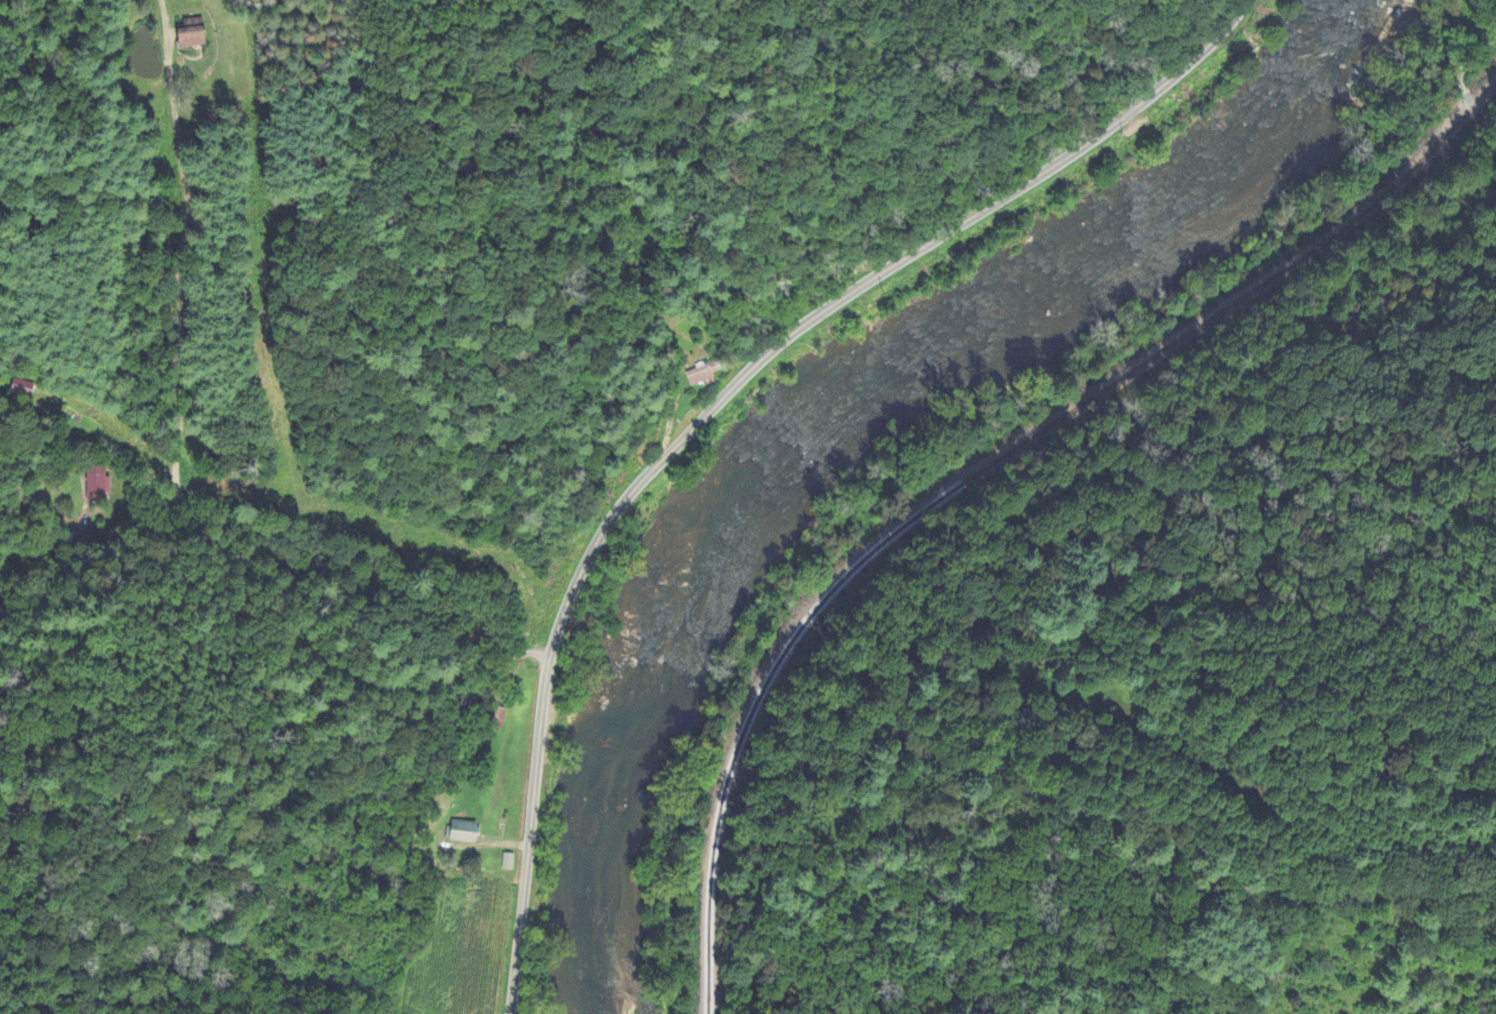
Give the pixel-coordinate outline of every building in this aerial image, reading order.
[(206,46),(205,19),(180,19),(181,47),(206,46)] [(714,379),(712,372),(720,370),(718,363),(685,372),(689,386),(714,379)] [(31,397),(35,384),(15,378),(11,391),(31,397)] [(112,478),(106,477),(106,467),(89,467),(89,494),(112,494),(112,478)] [(478,843),(479,822),(452,821),(452,842),(478,843)] [(503,870),(514,871),(515,854),(504,854),(503,870)]
